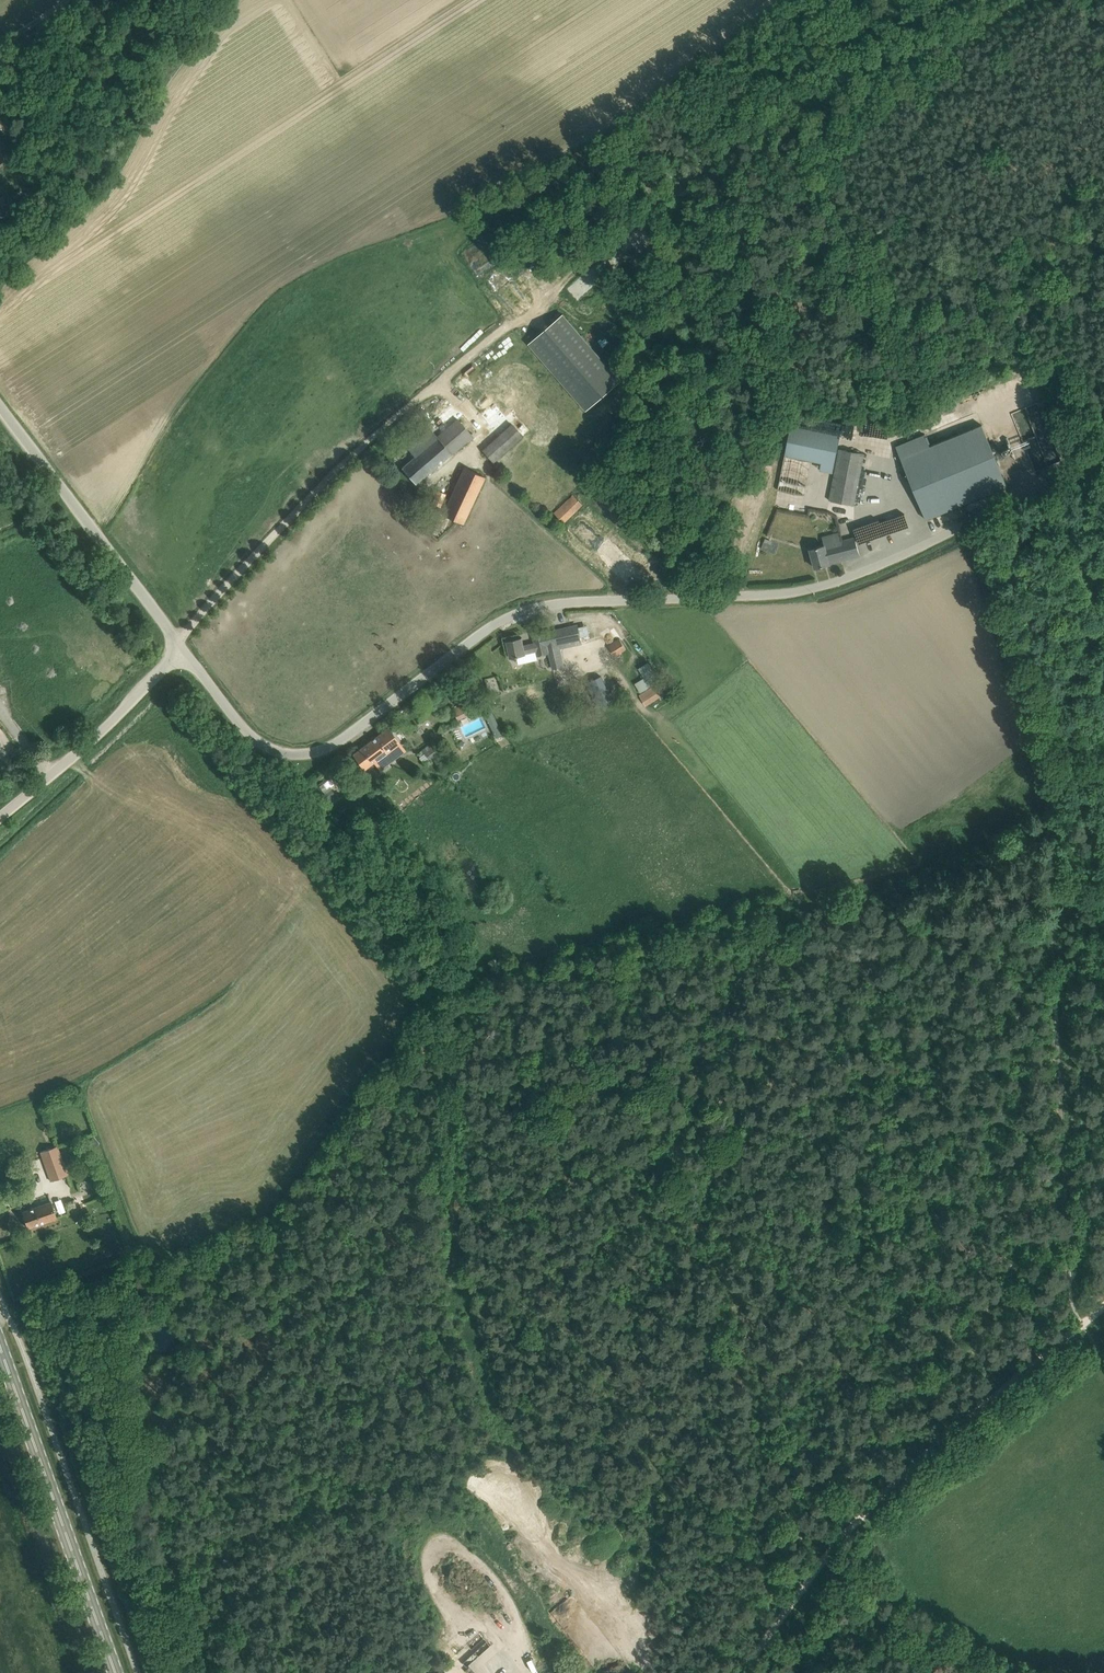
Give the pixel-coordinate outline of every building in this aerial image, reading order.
[(1,216),(3,220),(8,217),(2,204),(6,202),(3,197),(0,199),(0,217),(1,216)] [(633,386),(575,319),(541,348),(599,415),(633,386)] [(437,437),(431,429),(408,448),(415,457),(402,468),(416,484),(451,454),(452,455),(473,436),(458,419),(437,437)] [(488,457),(494,450),(499,455),(521,434),(509,422),(481,449),(488,457)] [(820,470),(834,473),(841,435),(792,425),(786,455),(822,462),(820,470)] [(1008,486),(983,425),(930,446),(925,434),(896,446),(927,520),(1008,486)] [(860,426),(860,441),(883,441),(883,426),(860,426)] [(855,505),(864,454),(840,449),(830,500),(855,505)] [(464,524),(486,477),(464,467),(442,514),(464,524)] [(779,490),(804,495),(806,487),(780,481),(779,490)] [(574,495),(556,514),(563,522),(582,503),(574,495)] [(825,545),(811,549),(816,568),(831,564),(831,563),(860,556),(855,537),(825,545)] [(770,551),(773,545),(764,542),(762,548),(770,551)] [(507,641),(511,658),(535,653),(537,657),(550,654),(553,669),(564,667),(560,648),(582,643),(578,625),(546,632),(533,635),(534,643),(524,645),(523,637),(507,641)] [(616,656),(627,649),(624,645),(621,639),(610,646),(613,652),(616,656)] [(641,692),(660,680),(654,671),(635,683),(641,692)] [(465,716),(466,707),(454,707),(454,716),(465,716)] [(492,711),(484,715),(495,738),(503,734),(492,711)] [(380,769),(406,750),(388,728),(353,754),(365,769),(375,762),(380,769)] [(430,759),(444,748),(436,738),(422,749),(430,759)] [(51,1181),(68,1175),(61,1156),(57,1146),(41,1151),(51,1181)] [(73,1199),(66,1202),(68,1209),(76,1206),(73,1199)] [(28,1228),(33,1226),(57,1218),(51,1201),(23,1211),(28,1228)]
